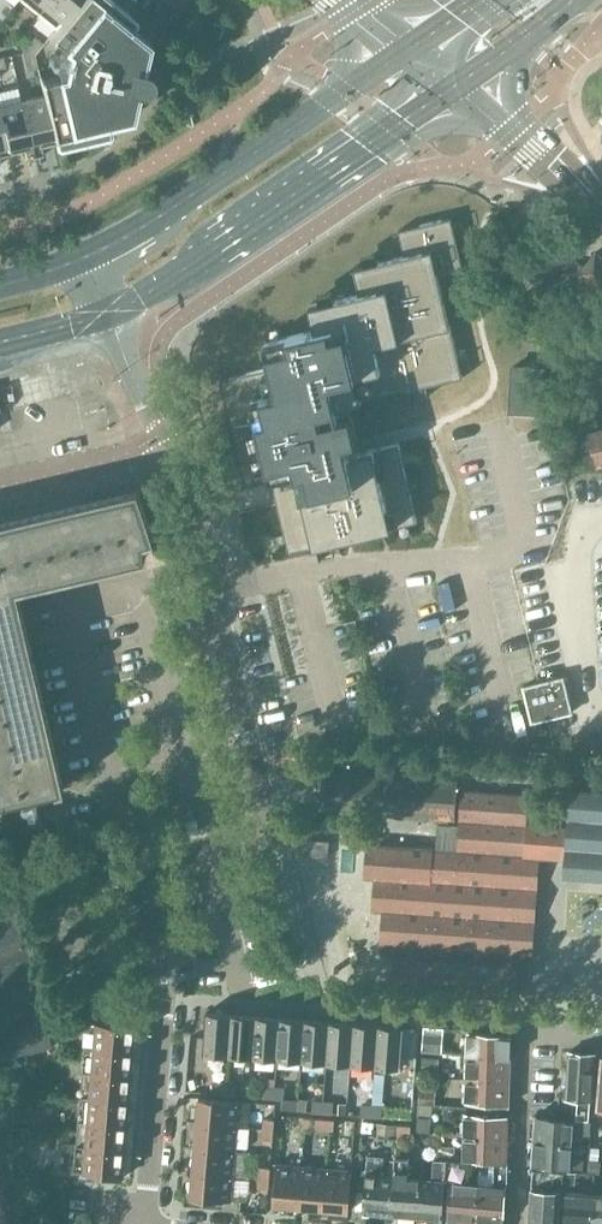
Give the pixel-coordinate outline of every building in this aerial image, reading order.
[(37,13),(48,0),(21,0),(37,13)] [(55,28),(78,0),(48,0),(37,13),(55,28)] [(55,143),(55,145),(108,132),(108,129),(107,129),(106,124),(131,118),(149,40),(129,24),(135,17),(114,0),(78,0),(55,28),(48,37),(49,39),(52,36),(69,50),(63,74),(42,79),(41,75),(39,75),(43,96),(55,143)] [(35,36),(22,52),(33,54),(43,43),(35,36)] [(33,54),(22,52),(27,71),(37,68),(33,54)] [(43,96),(21,101),(34,157),(43,155),(41,147),(55,143),(43,96)] [(0,106),(0,112),(9,154),(24,151),(26,159),(34,157),(21,101),(0,106)] [(9,154),(0,112),(0,156),(9,154)] [(226,378),(221,379),(226,401),(238,452),(245,482),(270,476),(273,486),(279,485),(283,500),(276,502),(289,552),(315,546),(417,522),(399,443),(348,455),(345,441),(356,438),(351,413),(339,416),(337,408),(463,377),(443,293),(439,276),(459,271),(464,270),(451,217),(399,230),(404,255),(354,267),(360,292),(309,304),(315,328),(315,330),(265,342),(271,367),(226,378)] [(521,265),(538,283),(588,244),(569,227),(521,265)] [(584,296),(601,275),(601,256),(596,251),(558,294),(566,300),(576,289),(584,296)] [(584,296),(592,303),(583,312),(596,323),(601,316),(601,311),(599,309),(601,306),(601,275),(584,296)] [(538,283),(512,303),(516,308),(534,324),(556,298),(538,283)] [(579,334),(582,343),(594,336),(590,330),(579,334)] [(510,410),(542,413),(545,368),(513,366),(510,410)] [(599,429),(594,412),(567,420),(582,471),(601,466),(601,429),(599,429)] [(1,802),(7,800),(7,801),(58,789),(58,788),(64,787),(17,586),(147,556),(144,528),(148,527),(150,527),(138,491),(0,524),(0,799),(1,802)] [(524,686),(532,722),(572,711),(564,676),(524,686)] [(325,811),(373,814),(455,819),(457,781),(328,772),(325,811)] [(528,795),(462,790),(459,825),(438,823),(436,848),(367,843),(365,878),(376,878),(373,911),(383,911),(381,944),(395,945),(392,990),(514,998),(514,996),(517,953),(532,954),(532,952),(534,922),(535,920),(534,920),(536,890),(537,890),(537,888),(536,888),(539,857),(539,855),(576,858),(601,859),(601,788),(572,785),(569,827),(526,824),(528,795)] [(311,856),(328,857),(329,841),(312,840),(311,856)] [(0,908),(0,1056),(7,1057),(53,1046),(19,903),(0,908)] [(93,1022),(81,1170),(128,1175),(141,1026),(143,1026),(145,1012),(73,1006),(72,1020),(93,1022)] [(203,1053),(229,1054),(232,1014),(206,1012),(203,1053)] [(229,1054),(253,1056),(256,1016),(232,1014),(229,1054)] [(253,1056),(278,1058),(280,1018),(256,1016),(253,1056)] [(278,1058),(302,1060),(305,1019),(280,1018),(278,1058)] [(302,1060),(326,1062),(329,1021),(305,1019),(302,1060)] [(326,1062),(351,1063),(354,1023),(329,1021),(326,1062)] [(351,1063),(375,1065),(378,1025),(354,1023),(351,1063)] [(378,1025),(375,1065),(401,1067),(402,1056),(416,1058),(418,1028),(378,1025)] [(468,1031),(468,1054),(511,1058),(512,1035),(468,1031)] [(423,1051),(442,1052),(443,1034),(424,1033),(423,1051)] [(590,1120),(590,1114),(594,1053),(569,1051),(567,1070),(565,1070),(565,1079),(567,1079),(566,1098),(578,1099),(577,1119),(590,1120)] [(468,1054),(467,1078),(510,1082),(511,1058),(468,1054)] [(422,1073),(438,1074),(440,1058),(423,1057),(422,1073)] [(510,1082),(467,1078),(466,1102),(509,1105),(510,1082)] [(215,1093),(226,1094),(227,1083),(216,1082),(215,1093)] [(227,1083),(226,1094),(236,1094),(236,1084),(227,1083)] [(420,1102),(435,1103),(437,1085),(421,1084),(420,1102)] [(264,1097),(274,1097),(275,1087),(264,1086),(264,1097)] [(275,1087),(274,1097),(284,1098),(285,1088),(275,1087)] [(285,1095),(285,1106),(309,1106),(309,1096),(285,1095)] [(199,1097),(197,1122),(237,1126),(240,1100),(199,1097)] [(312,1111),(323,1112),(324,1101),(313,1101),(312,1111)] [(324,1101),(323,1112),(333,1113),(334,1102),(324,1101)] [(361,1115),(372,1115),(373,1105),(362,1104),(361,1115)] [(373,1105),(372,1115),(382,1116),(383,1106),(373,1105)] [(466,1112),(465,1135),(508,1138),(509,1115),(466,1112)] [(535,1115),(533,1140),(571,1143),(572,1133),(589,1134),(590,1121),(535,1115)] [(336,1119),(304,1116),(304,1126),(335,1130),(336,1119)] [(418,1131),(431,1132),(432,1117),(417,1116),(416,1128),(418,1131)] [(265,1118),(265,1128),(274,1129),(275,1119),(265,1118)] [(197,1122),(195,1147),(235,1150),(237,1126),(197,1122)] [(398,1134),(410,1135),(411,1124),(399,1123),(398,1134)] [(274,1129),(265,1128),(264,1139),(273,1139),(274,1129)] [(496,1161),(495,1185),(506,1186),(508,1162),(508,1138),(465,1135),(464,1158),(496,1161)] [(571,1143),(533,1140),(532,1164),(570,1168),(571,1143)] [(438,1156),(451,1157),(452,1147),(438,1146),(438,1156)] [(195,1147),(193,1171),(233,1175),(235,1150),(195,1147)] [(368,1155),(366,1174),(381,1175),(383,1156),(368,1155)] [(395,1157),(394,1176),(408,1178),(409,1158),(395,1157)] [(444,1187),(450,1187),(450,1181),(461,1182),(463,1160),(446,1159),(446,1162),(445,1181),(444,1187)] [(444,1192),(444,1187),(445,1181),(446,1162),(434,1161),(432,1180),(420,1179),(417,1216),(443,1218),(444,1192)] [(274,1204),(299,1206),(302,1166),(277,1163),(274,1204)] [(261,1166),(260,1177),(270,1178),(271,1167),(261,1166)] [(299,1206),(323,1208),(327,1168),(302,1166),(299,1206)] [(327,1168),(323,1208),(349,1210),(352,1170),(327,1168)] [(531,1178),(562,1181),(563,1171),(532,1168),(531,1178)] [(563,1182),(587,1183),(588,1172),(564,1170),(563,1182)] [(233,1175),(193,1171),(191,1197),(224,1200),(223,1209),(241,1211),(242,1201),(231,1200),(232,1195),(249,1197),(251,1179),(233,1177),(233,1175)] [(363,1211),(391,1214),(394,1176),(381,1175),(366,1174),(364,1192),(356,1191),(355,1209),(363,1210),(363,1211)] [(391,1214),(417,1216),(420,1179),(408,1178),(394,1176),(391,1214)] [(270,1178),(260,1177),(260,1187),(269,1188),(270,1178)] [(448,1219),(476,1221),(478,1183),(461,1182),(450,1181),(450,1187),(448,1219)] [(478,1183),(476,1221),(504,1223),(506,1186),(495,1185),(478,1183)] [(560,1190),(531,1188),(529,1223),(558,1223),(560,1190)] [(592,1194),(565,1192),(563,1223),(590,1223),(592,1194)] [(590,1223),(601,1223),(601,1195),(592,1194),(590,1223)]
